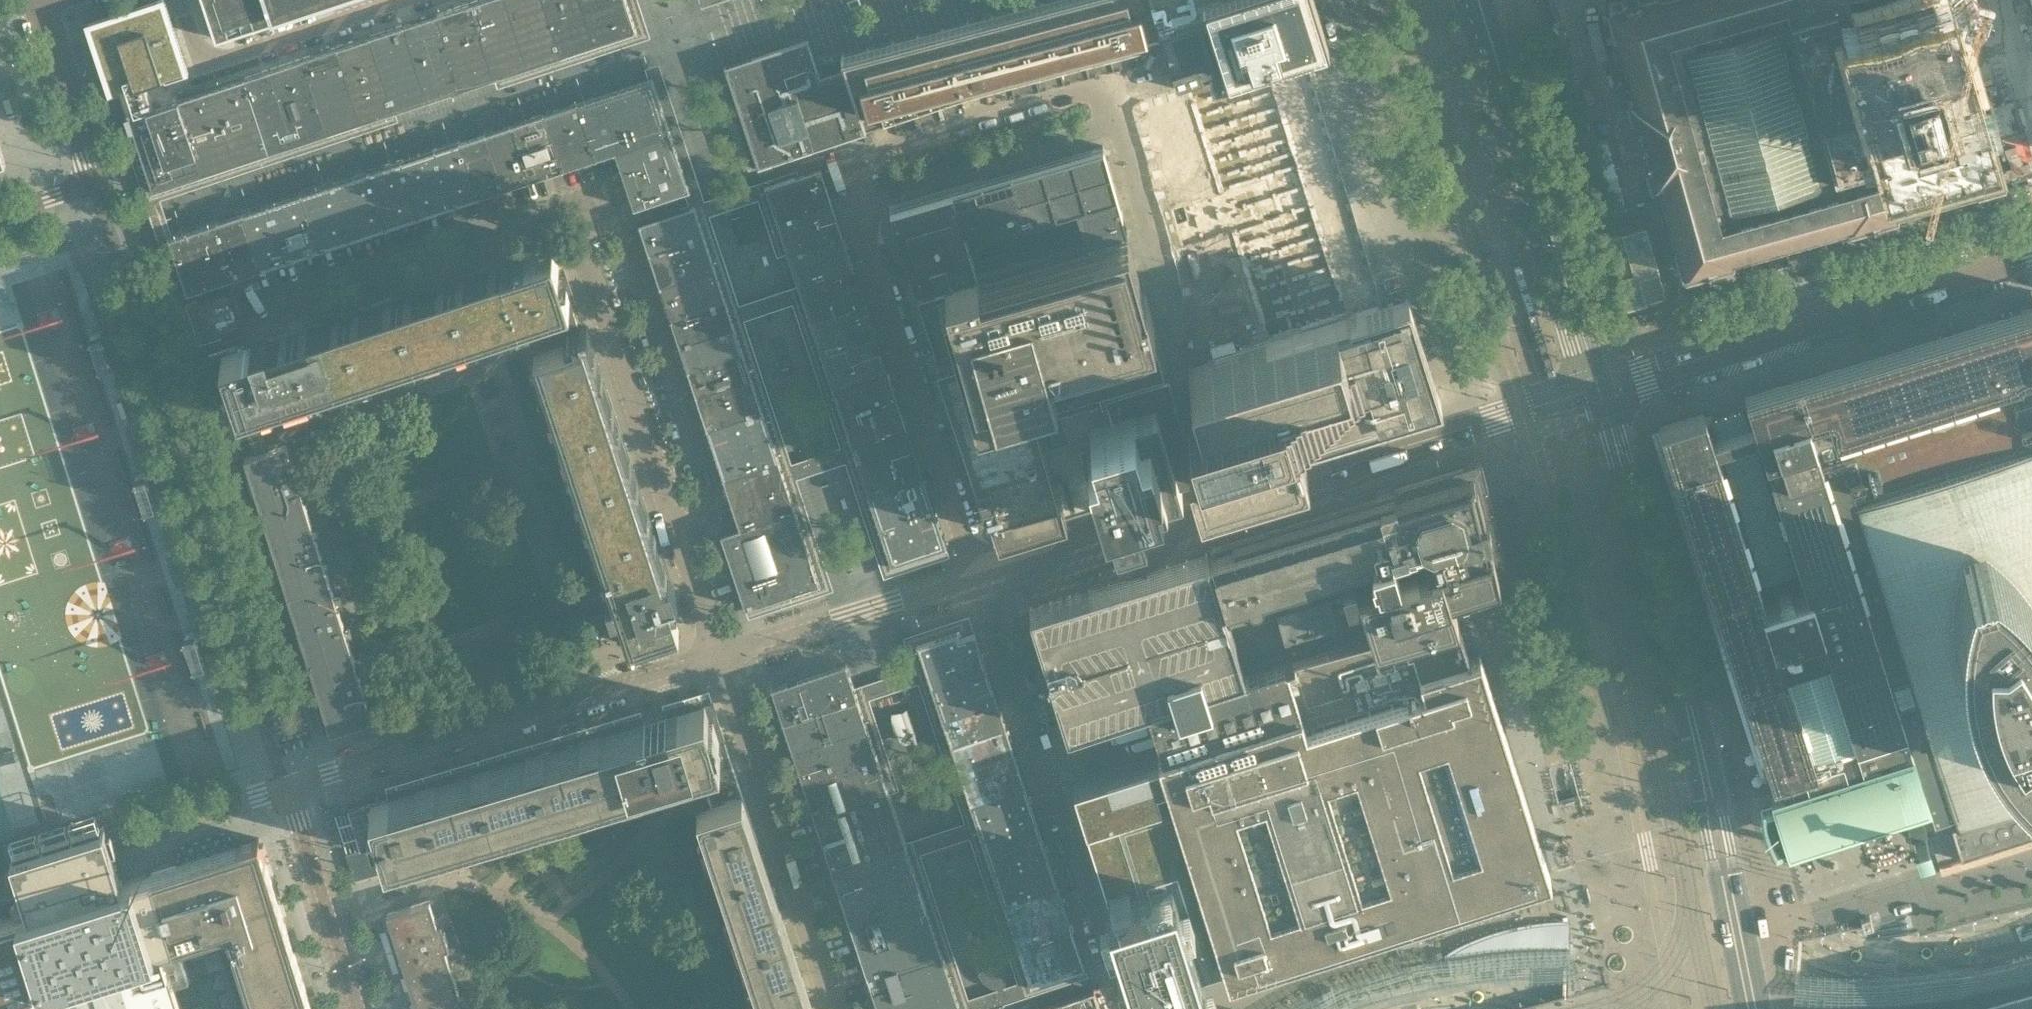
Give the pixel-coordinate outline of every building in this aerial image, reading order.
[(428,99),(637,30),(627,0),(473,0),(152,106),(145,83),(165,77),(165,78),(185,71),(170,24),(162,0),(160,0),(89,23),(111,92),(109,92),(117,118),(127,114),(152,190),(428,99)] [(330,0),(213,0),(211,4),(210,9),(211,14),(212,20),(218,37),(330,0)] [(1140,49),(1135,35),(1158,28),(1149,0),(1035,0),(843,57),(865,131),(969,100),(1140,49)] [(1314,0),(1149,0),(1158,28),(1166,55),(1175,88),(1184,85),(1296,50),(1326,41),(1314,0)] [(1607,2),(1608,4),(1606,5),(1613,29),(1614,28),(1633,93),(1627,94),(1628,96),(1626,96),(1631,114),(1633,114),(1639,137),(1646,160),(1644,160),(1649,179),(1650,178),(1651,180),(1657,178),(1663,199),(1675,243),(1674,243),(1680,267),(1682,266),(1682,268),(1682,269),(1684,268),(1685,270),(1729,257),(1728,256),(1730,255),(1730,253),(1845,220),(1846,223),(1848,223),(1848,224),(1887,213),(1893,211),(1892,210),(1894,209),(1893,207),(1976,183),(1977,185),(2000,178),(2001,177),(2000,174),(2002,173),(2001,170),(1987,122),(1986,122),(1986,120),(1983,120),(1942,132),(1943,134),(1878,153),(1835,0),(1609,0),(1609,1),(1607,2)] [(1878,153),(1943,134),(1942,132),(1983,120),(1981,111),(1983,110),(1952,0),(1835,0),(1878,153)] [(865,131),(843,57),(834,60),(829,61),(817,65),(808,38),(724,63),(730,80),(755,164),(865,131)] [(1174,90),(1137,102),(1138,105),(1139,105),(1165,187),(1167,186),(1184,239),(1180,241),(1216,352),(1217,353),(1376,306),(1375,302),(1376,302),(1297,53),(1296,53),(1296,50),(1226,73),(1174,89),(1174,90)] [(671,132),(652,76),(576,101),(595,158),(614,151),(671,132)] [(576,101),(543,112),(561,169),(595,158),(576,101)] [(543,112),(509,123),(528,180),(561,169),(543,112)] [(509,123),(484,131),(503,188),(528,180),(509,123)] [(484,131),(459,139),(478,196),(503,188),(484,131)] [(671,132),(614,151),(632,207),(633,206),(634,207),(690,189),(671,132)] [(478,196),(459,139),(435,147),(453,204),(478,196)] [(1121,209),(1116,192),(1115,190),(1102,144),(1098,145),(1097,142),(1079,147),(1080,151),(965,184),(911,200),(910,197),(894,201),(895,205),(889,207),(912,275),(919,286),(1125,226),(1125,224),(1121,211),(1121,209)] [(435,147),(405,157),(424,214),(453,204),(435,147)] [(405,157),(372,168),(391,225),(424,214),(405,157)] [(831,199),(820,166),(818,166),(763,184),(775,218),(831,199)] [(372,168),(300,192),(319,249),(391,225),(372,168)] [(300,192),(267,203),(286,260),(319,249),(300,192)] [(842,233),(831,199),(775,218),(786,251),(842,233)] [(267,203),(242,211),(261,268),(286,260),(267,203)] [(663,213),(638,221),(639,222),(638,222),(647,251),(704,232),(697,211),(694,203),(663,213)] [(242,211),(217,219),(236,276),(261,268),(242,211)] [(236,276),(217,219),(167,235),(186,292),(186,291),(187,293),(236,276)] [(1162,354),(1153,323),(1134,258),(1133,254),(1128,237),(1125,226),(919,286),(928,315),(936,343),(943,366),(992,533),(1062,513),(1097,503),(1080,445),(1093,441),(1087,419),(1108,413),(1102,393),(1168,374),(1167,373),(1168,372),(1166,366),(1162,354)] [(1636,231),(1615,237),(1616,241),(1615,242),(1618,254),(1613,256),(1620,280),(1624,279),(1628,293),(1631,302),(1640,299),(1641,301),(1646,299),(1654,297),(1654,295),(1664,292),(1646,232),(1637,235),(1636,231)] [(704,232),(647,251),(658,285),(715,266),(704,232)] [(842,233),(786,251),(797,285),(853,266),(842,233)] [(312,386),(495,325),(546,308),(545,304),(552,301),(568,296),(569,296),(552,244),(516,256),(516,255),(238,348),(235,340),(204,350),(223,411),(310,382),(311,386),(312,386)] [(1789,266),(1787,258),(1752,268),(1755,277),(1789,266)] [(715,266),(658,285),(669,318),(726,299),(715,266)] [(853,266),(797,285),(808,318),(864,300),(853,266)] [(242,325),(230,287),(196,298),(197,299),(189,301),(194,314),(199,324),(207,336),(221,332),(242,325)] [(568,296),(552,301),(555,311),(553,311),(561,333),(578,328),(568,296)] [(1377,305),(1376,306),(1213,355),(1213,356),(1207,358),(1207,359),(1187,365),(1198,398),(1193,401),(1200,427),(1194,429),(1185,433),(1194,463),(1196,470),(1205,467),(1217,463),(1237,458),(1238,460),(1263,453),(1262,450),(1279,445),(1300,439),(1300,441),(1440,399),(1408,296),(1377,305)] [(726,299),(669,318),(678,343),(735,324),(726,299)] [(864,300),(808,318),(819,352),(875,333),(864,300)] [(1743,391),(1749,410),(1743,412),(1742,409),(1712,418),(1713,421),(1707,423),(1703,410),(1658,424),(1770,777),(1778,774),(1783,789),(1770,793),(1771,798),(1759,801),(1759,804),(1760,809),(1761,815),(1762,820),(1763,825),(1764,827),(1765,830),(1767,833),(1768,838),(1773,846),(1785,842),(1787,847),(1844,828),(1904,809),(1904,808),(1906,808),(1906,809),(1906,810),(1906,812),(1906,814),(1907,815),(1909,821),(1911,827),(1915,838),(1920,836),(1925,834),(1929,843),(1932,843),(1935,852),(1939,851),(1942,861),(1959,855),(1960,856),(2016,839),(2031,835),(2031,304),(1743,391)] [(735,324),(678,343),(686,368),(743,349),(735,324)] [(875,333),(819,352),(830,385),(887,366),(875,333)] [(660,549),(634,469),(590,335),(533,354),(613,594),(618,609),(614,611),(620,627),(623,625),(629,642),(630,642),(632,646),(678,630),(676,626),(678,626),(667,593),(675,591),(661,549),(660,549)] [(743,349),(686,368),(694,393),(751,374),(743,349)] [(49,358),(38,358),(66,469),(67,436),(83,437),(84,438),(89,438),(108,433),(120,433),(110,393),(87,393),(79,395),(76,381),(51,381),(49,370),(49,358)] [(887,366),(830,385),(850,444),(906,425),(887,366)] [(751,374),(694,393),(705,427),(762,408),(751,374)] [(1168,377),(1167,375),(1168,374),(1102,393),(1108,413),(1087,419),(1093,441),(1080,445),(1097,503),(1172,479),(1181,476),(1196,472),(1196,470),(1194,463),(1185,433),(1172,390),(1168,377)] [(762,408),(705,427),(722,477),(779,458),(762,408)] [(906,425),(850,444),(867,494),(923,475),(906,425)] [(308,513),(304,500),(286,444),(244,457),(244,458),(239,460),(249,493),(255,491),(258,502),(252,504),(260,528),(308,513)] [(779,458),(722,477),(738,526),(795,507),(779,458)] [(1507,571),(1480,459),(1393,485),(1394,489),(1350,503),(1220,542),(1212,544),(1212,546),(1210,546),(1212,551),(1207,552),(1222,601),(1236,597),(1260,590),(1267,614),(1269,613),(1270,615),(1274,614),(1275,612),(1278,611),(1284,635),(1335,620),(1342,646),(1456,614),(1455,608),(1451,609),(1450,606),(1453,604),(1447,589),(1507,571)] [(923,475),(867,494),(878,527),(934,509),(923,475)] [(820,583),(795,507),(738,526),(720,532),(721,533),(719,533),(744,607),(745,607),(820,583)] [(934,509),(878,527),(890,564),(946,546),(934,509)] [(329,581),(325,568),(308,513),(260,528),(271,561),(276,559),(280,570),(274,572),(281,595),(329,581)] [(1236,642),(1222,601),(1207,552),(1195,556),(1176,562),(1170,564),(1168,564),(1157,568),(1136,574),(1028,608),(1044,658),(1045,658),(1067,727),(1146,701),(1154,701),(1207,684),(1245,674),(1236,642)] [(350,649),(346,636),(329,581),(281,595),(289,620),(295,619),(298,629),(301,639),(296,642),(302,659),(303,664),(350,649)] [(1313,701),(1469,655),(1456,614),(1342,646),(1309,655),(1313,701)] [(972,624),(920,641),(928,663),(923,664),(929,685),(945,680),(986,666),(972,624)] [(1316,652),(1312,637),(1287,644),(1292,659),(1316,652)] [(372,718),(368,704),(350,649),(303,664),(305,669),(309,678),(314,687),(319,696),(323,707),(317,708),(324,732),(330,730),(330,732),(372,718)] [(1520,770),(1489,672),(1480,671),(1473,670),(1469,655),(1313,701),(1309,655),(1245,674),(1207,684),(1154,701),(1158,713),(1152,715),(1165,756),(1170,754),(1171,757),(1236,962),(1240,978),(1322,951),(1464,903),(1462,898),(1508,884),(1509,889),(1553,875),(1520,770)] [(786,681),(769,687),(781,721),(857,695),(846,661),(821,670),(786,681)] [(945,680),(929,685),(941,719),(997,700),(986,666),(945,680)] [(1510,679),(1523,700),(1558,677),(1510,679)] [(1558,677),(1523,700),(1535,720),(1558,677)] [(868,727),(867,724),(857,695),(781,721),(791,752),(868,727)] [(997,700),(941,719),(949,743),(1006,725),(997,700)] [(390,869),(417,861),(701,776),(711,804),(720,801),(715,785),(737,777),(712,701),(370,803),(348,809),(361,848),(346,853),(354,879),(377,872),(390,869)] [(912,731),(905,709),(894,720),(900,740),(917,741),(913,731),(912,731)] [(1006,725),(949,743),(957,769),(1014,750),(1006,725)] [(878,758),(868,727),(791,752),(801,784),(878,758)] [(439,770),(442,780),(526,753),(523,743),(439,770)] [(0,753),(0,764),(16,759),(15,754),(13,749),(0,753)] [(1014,750),(957,769),(968,802),(1025,783),(1014,750)] [(1236,962),(1171,757),(1168,758),(1167,757),(1139,766),(1127,770),(1106,777),(1082,784),(1116,893),(1112,894),(1131,953),(1148,1006),(1215,985),(1209,970),(1236,962)] [(889,792),(878,758),(801,784),(813,817),(889,792)] [(1608,769),(1565,782),(1576,826),(1617,819),(1608,769)] [(743,793),(737,777),(715,785),(720,801),(743,793)] [(1025,783),(968,802),(979,835),(1036,817),(1035,814),(1025,783)] [(906,842),(898,817),(889,792),(813,817),(829,867),(906,842)] [(793,954),(756,841),(758,840),(743,793),(720,801),(711,804),(711,806),(697,810),(756,990),(762,1008),(812,1008),(793,954)] [(1036,817),(979,835),(990,869),(1047,850),(1036,817)] [(1623,852),(1617,819),(1576,826),(1584,860),(1623,852)] [(1929,931),(1912,862),(1915,856),(1905,847),(1899,824),(1839,840),(1861,924),(1862,927),(1863,932),(1895,924),(1896,928),(1897,933),(1898,939),(1920,933),(1929,931)] [(28,909),(20,912),(0,918),(0,1008),(182,1008),(163,948),(172,944),(149,871),(134,876),(121,880),(110,844),(104,825),(11,854),(23,892),(24,895),(26,901),(28,909)] [(284,919),(259,837),(149,871),(172,944),(201,935),(207,954),(233,947),(252,1008),(313,1008),(284,919)] [(1861,924),(1839,840),(1782,855),(1788,877),(1776,880),(1792,941),(1800,939),(1861,924)] [(906,842),(829,867),(838,892),(914,867),(906,842)] [(1047,850),(990,869),(1002,903),(1058,884),(1047,850)] [(2020,907),(2007,860),(1992,851),(1965,859),(1962,863),(1976,918),(2020,907)] [(1631,887),(1626,869),(1623,852),(1584,860),(1586,866),(1588,867),(1591,868),(1594,870),(1596,871),(1598,873),(1600,876),(1601,878),(1603,881),(1604,883),(1604,886),(1605,889),(1605,892),(1604,895),(1604,897),(1603,900),(1601,903),(1600,905),(1598,907),(1614,892),(1631,887)] [(2030,855),(2010,861),(2007,860),(2020,907),(2031,904),(2031,862),(2030,855)] [(1955,924),(1943,879),(1915,856),(1912,862),(1929,931),(1955,924)] [(1976,918),(1962,863),(1948,879),(1943,879),(1955,924),(1976,918)] [(942,950),(914,867),(838,892),(865,976),(942,950)] [(1738,955),(1716,872),(1632,894),(1635,904),(1640,927),(1645,926),(1651,926),(1656,926),(1661,926),(1667,927),(1672,929),(1676,931),(1681,933),(1686,936),(1688,937),(1692,942),(1695,945),(1698,948),(1701,953),(1703,957),(1705,960),(1706,963),(1738,955)] [(1058,884),(1002,903),(1013,936),(1069,917),(1058,884)] [(1558,942),(1554,927),(1584,920),(1578,912),(1575,914),(1572,915),(1569,915),(1566,916),(1562,916),(1559,916),(1556,915),(1553,914),(1550,913),(1547,912),(1544,910),(1541,908),(1539,905),(1537,903),(1535,900),(1534,897),(1532,894),(1530,884),(1504,899),(1523,964),(1539,964),(1539,966),(1542,966),(1542,964),(1538,947),(1558,942)] [(1635,904),(1632,894),(1631,887),(1614,892),(1598,907),(1606,918),(1612,912),(1635,904)] [(452,970),(445,948),(429,899),(387,913),(391,927),(386,929),(399,971),(405,969),(409,983),(452,970)] [(1523,964),(1504,899),(1472,908),(1488,967),(1495,966),(1495,968),(1499,968),(1499,966),(1517,965),(1517,967),(1520,967),(1520,965),(1523,964)] [(1640,927),(1635,904),(1612,912),(1606,918),(1618,936),(1623,933),(1627,931),(1632,929),(1635,928),(1640,927)] [(1488,967),(1472,908),(1452,914),(1468,969),(1473,968),(1474,971),(1477,970),(1477,968),(1488,967)] [(1468,969),(1452,914),(1408,927),(1422,977),(1430,975),(1431,977),(1434,977),(1434,974),(1452,971),(1452,974),(1455,973),(1455,971),(1468,969)] [(1069,917),(1013,936),(1029,985),(1058,976),(1086,967),(1069,917)] [(1597,939),(1584,920),(1554,927),(1558,942),(1561,942),(1561,944),(1565,943),(1565,946),(1597,939)] [(1568,962),(1569,937),(1566,937),(1566,923),(1533,925),(1533,924),(1532,924),(1532,926),(1526,927),(1525,925),(1524,926),(1525,926),(1509,930),(1493,935),(1477,940),(1462,946),(1447,954),(1449,968),(1449,970),(1473,966),(1495,964),(1517,963),(1539,962),(1551,962),(1561,962),(1564,962),(1568,962)] [(1422,977),(1408,927),(1381,935),(1395,983),(1409,979),(1409,982),(1413,981),(1412,979),(1422,977)] [(1395,983),(1381,935),(1346,945),(1361,992),(1366,991),(1367,993),(1370,992),(1370,989),(1387,984),(1388,987),(1391,986),(1391,984),(1395,983)] [(1594,960),(1596,956),(1598,952),(1599,950),(1602,945),(1597,939),(1565,946),(1565,943),(1561,944),(1561,942),(1558,942),(1538,947),(1542,964),(1561,964),(1560,966),(1564,966),(1564,963),(1572,963),(1592,965),(1594,960)] [(1361,992),(1346,945),(1322,951),(1339,1001),(1346,998),(1346,1000),(1350,999),(1347,991),(1354,989),(1356,994),(1361,992)] [(956,1005),(960,1004),(942,950),(865,976),(877,1008),(958,1008),(956,1005)] [(1322,951),(1240,978),(1236,962),(1209,970),(1215,985),(1148,1006),(1148,1008),(1321,1008),(1325,1007),(1326,1008),(1330,1007),(1329,1005),(1339,1001),(1322,951)] [(985,953),(983,953),(984,954),(979,958),(978,957),(977,958),(977,963),(978,968),(979,972),(982,976),(985,979),(988,982),(992,985),(996,986),(998,987),(997,985),(1002,982),(1003,983),(1004,982),(1004,977),(1003,972),(1002,968),(999,964),(996,960),(993,957),(989,955),(985,953)] [(2030,961),(2029,957),(2019,960),(2019,958),(2015,959),(2015,961),(1998,965),(1998,963),(1994,964),(1995,966),(2005,1008),(2006,1008),(2015,1006),(2015,1008),(2031,1008),(2031,961),(2030,961)] [(1995,966),(1977,970),(1977,967),(1973,968),(1975,976),(1951,980),(1950,972),(1947,973),(1947,975),(1929,977),(1929,975),(1925,976),(1925,978),(1933,1008),(2005,1008),(1995,966)] [(452,970),(409,983),(414,997),(408,999),(411,1008),(464,1008),(452,970)] [(1058,976),(1065,1008),(1130,1008),(1058,976)] [(1925,978),(1907,980),(1907,977),(1903,978),(1904,980),(1892,981),(1892,984),(1897,1008),(1933,1008),(1925,978)] [(1818,985),(1799,984),(1800,982),(1797,982),(1796,982),(1796,983),(1791,983),(1787,1004),(1788,1008),(1822,1008),(1818,985)] [(1855,989),(1855,986),(1843,986),(1843,984),(1839,983),(1839,986),(1821,985),(1821,983),(1818,983),(1818,985),(1822,1008),(1858,1008),(1855,989)] [(1566,1003),(1564,996),(1523,1007),(1523,1008),(1567,1008),(1566,1003)] [(1597,1002),(1595,1003),(1593,996),(1566,1003),(1567,1008),(1599,1008),(1597,1002)] [(1610,1003),(1609,1000),(1597,1002),(1599,1008),(1612,1008),(1611,1006),(1610,1003)]
